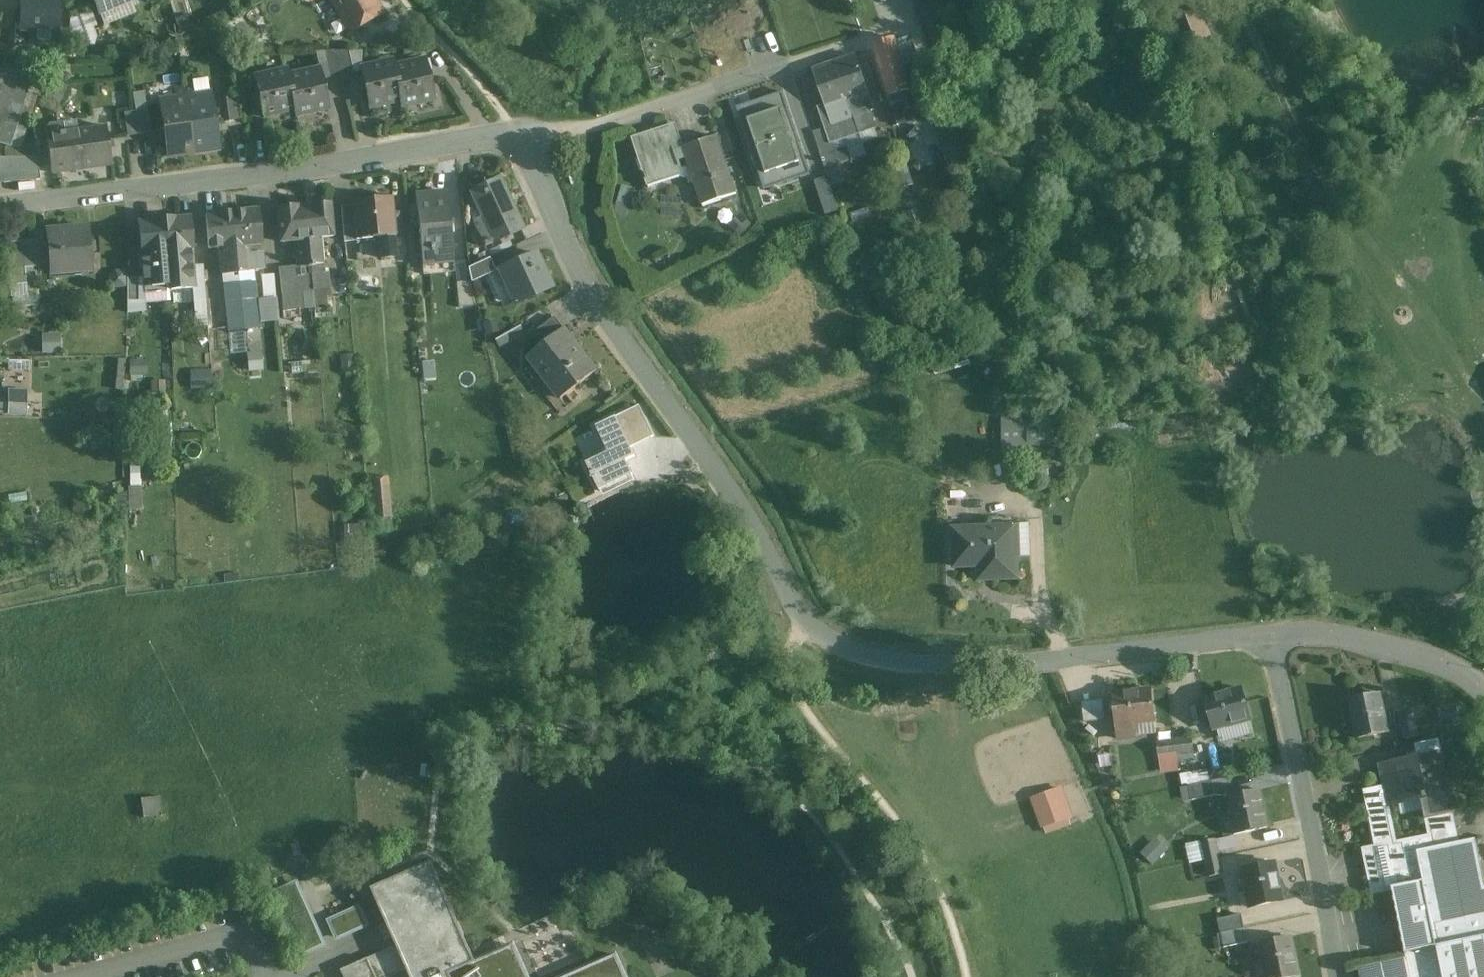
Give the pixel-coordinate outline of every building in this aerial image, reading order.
[(21,25),(15,25),(15,47),(31,47),(31,41),(58,41),(58,0),(21,0),(21,25)] [(98,14),(100,13),(105,26),(135,13),(130,2),(134,0),(93,0),(98,14)] [(213,7),(218,15),(230,8),(225,0),(224,0),(213,7)] [(351,33),(383,15),(375,0),(331,0),(351,33)] [(1199,11),(1172,22),(1185,57),(1213,46),(1199,11)] [(89,12),(71,19),(70,42),(93,45),(95,35),(89,12)] [(895,38),(873,44),(888,96),(910,90),(903,65),(918,61),(911,37),(896,42),(895,38)] [(336,51),(324,52),(330,79),(341,76),(341,79),(342,79),(336,51)] [(348,51),(336,51),(342,79),(354,76),(348,51)] [(874,110),(856,55),(834,63),(859,134),(875,128),(869,111),(874,110)] [(394,67),(401,100),(400,101),(402,106),(434,99),(425,60),(394,67)] [(393,61),(361,68),(370,107),(400,101),(401,100),(394,67),(393,61)] [(834,63),(813,70),(824,104),(817,107),(824,129),(829,144),(832,143),(859,134),(834,63)] [(289,76),(288,76),(295,109),(296,115),(328,108),(319,69),(289,76)] [(287,70),(256,77),(264,116),(295,109),(288,76),(289,76),(287,70)] [(0,71),(0,144),(11,147),(34,74),(0,71)] [(68,86),(50,79),(40,105),(58,112),(68,86)] [(193,86),(184,88),(185,98),(194,96),(193,86)] [(184,88),(175,89),(176,99),(185,98),(184,88)] [(797,134),(783,92),(737,107),(751,149),(797,134)] [(194,96),(185,98),(194,153),(219,149),(211,94),(194,96)] [(238,96),(226,98),(230,122),(241,120),(238,96)] [(176,99),(159,101),(168,157),(194,153),(185,98),(176,99)] [(908,100),(891,105),(897,126),(915,120),(908,100)] [(147,109),(135,111),(139,135),(151,134),(147,109)] [(135,111),(123,113),(127,137),(139,135),(135,111)] [(64,122),(48,124),(45,129),(46,135),(66,132),(64,122)] [(105,126),(76,130),(81,168),(111,164),(105,126)] [(668,126),(632,138),(648,188),(680,178),(677,168),(682,167),(680,161),(686,159),(682,148),(684,148),(679,134),(672,137),(668,126)] [(949,126),(937,130),(944,150),(955,146),(949,126)] [(824,129),(813,132),(820,154),(820,153),(834,149),(832,143),(829,144),(824,129)] [(66,132),(46,135),(52,172),(81,168),(76,130),(66,132)] [(810,175),(797,134),(751,149),(764,190),(810,175)] [(684,148),(682,148),(686,159),(700,201),(720,194),(722,199),(737,194),(717,136),(684,148)] [(834,149),(820,153),(825,169),(839,164),(851,161),(846,145),(834,149)] [(0,157),(0,184),(40,179),(37,157),(0,157)] [(839,164),(825,169),(831,187),(845,182),(839,164)] [(499,179),(470,192),(487,229),(478,233),(483,244),(482,244),(484,248),(523,230),(499,179)] [(447,193),(416,195),(422,264),(454,261),(447,193)] [(374,199),(353,201),(353,205),(356,239),(379,237),(395,236),(396,236),(392,198),(390,198),(386,195),(377,196),(374,199)] [(330,204),(312,206),(312,207),(305,208),(308,239),(318,238),(333,236),(330,204)] [(353,205),(341,206),(344,242),(356,241),(356,239),(353,205)] [(296,207),(278,209),(281,241),(296,240),(308,239),(305,208),(296,209),(296,207)] [(258,211),(233,213),(235,245),(245,245),(261,243),(258,211)] [(233,213),(206,216),(209,248),(226,246),(235,245),(233,213)] [(190,217),(165,219),(164,219),(167,252),(189,250),(190,250),(193,250),(190,217)] [(164,219),(137,222),(144,288),(170,285),(170,278),(167,252),(164,219)] [(87,226),(47,230),(48,239),(50,265),(50,268),(91,264),(87,226)] [(395,236),(379,237),(381,257),(397,256),(395,236)] [(318,238),(308,239),(310,265),(323,264),(321,242),(318,242),(318,238)] [(48,239),(34,240),(36,264),(36,266),(50,265),(48,239)] [(308,239),(296,240),(297,245),(294,245),(296,266),(310,265),(308,239)] [(34,240),(7,243),(9,267),(36,264),(34,240)] [(235,245),(226,246),(226,251),(223,252),(225,273),(238,272),(235,245)] [(245,245),(235,245),(238,272),(251,270),(250,256),(249,249),(245,249),(245,245)] [(189,250),(167,252),(170,278),(170,285),(171,291),(193,289),(190,250),(189,250)] [(534,253),(500,269),(517,305),(551,289),(534,253)] [(262,254),(250,256),(251,270),(264,269),(262,254)] [(489,259),(468,269),(470,280),(471,283),(496,271),(489,259)] [(36,264),(9,267),(12,295),(38,293),(36,266),(36,264)] [(139,278),(127,278),(127,301),(139,300),(139,278)] [(470,280),(455,282),(458,308),(476,306),(471,283),(470,280)] [(251,283),(240,284),(243,314),(255,313),(251,283)] [(240,284),(228,286),(232,316),(243,314),(240,284)] [(279,319),(278,296),(258,297),(260,320),(279,319)] [(555,318),(531,336),(540,348),(564,329),(555,318)] [(597,371),(564,329),(540,348),(529,357),(541,374),(546,370),(565,395),(560,398),(561,399),(597,371)] [(261,351),(248,352),(250,368),(262,367),(261,351)] [(131,371),(147,372),(147,359),(131,359),(131,371)] [(28,413),(27,387),(8,388),(9,414),(28,413)] [(616,417),(597,426),(610,452),(587,463),(600,490),(633,474),(626,460),(635,456),(616,417)] [(387,478),(371,479),(375,518),(376,518),(376,522),(379,521),(380,527),(391,526),(387,478)] [(993,527),(953,529),(954,567),(992,565),(993,579),(1017,578),(1016,557),(1015,526),(1014,526),(1013,518),(993,519),(993,527)] [(1029,520),(1015,521),(1015,518),(1013,518),(1014,526),(1015,526),(1016,557),(1030,557),(1029,520)] [(1151,689),(1112,693),(1115,726),(1132,724),(1132,726),(1155,724),(1151,689)] [(1242,689),(1205,699),(1213,729),(1229,725),(1230,727),(1251,721),(1242,689)] [(1380,693),(1349,700),(1357,739),(1388,732),(1380,693)] [(1085,720),(1105,717),(1102,697),(1082,701),(1085,720)] [(1413,714),(1400,717),(1404,739),(1418,736),(1413,714)] [(1192,738),(1175,740),(1176,753),(1194,751),(1192,738)] [(1175,740),(1156,743),(1158,756),(1176,753),(1175,740)] [(1438,740),(1415,744),(1417,756),(1440,751),(1438,740)] [(1417,756),(1378,764),(1383,786),(1363,791),(1367,806),(1388,802),(1396,842),(1428,835),(1425,819),(1453,813),(1440,751),(1417,756)] [(434,766),(422,764),(421,777),(432,779),(434,766)] [(1212,780),(1189,786),(1192,800),(1216,795),(1212,780)] [(1063,788),(1032,799),(1043,829),(1074,818),(1063,788)] [(1259,790),(1228,797),(1232,813),(1230,813),(1234,835),(1267,828),(1259,790)] [(160,795),(139,798),(142,819),(163,815),(160,795)] [(1388,802),(1367,806),(1375,846),(1375,848),(1383,846),(1383,844),(1396,842),(1388,802)] [(1453,813),(1425,819),(1428,835),(1431,848),(1459,842),(1453,813)] [(1383,844),(1383,846),(1393,890),(1406,953),(1483,936),(1483,881),(1475,839),(1459,842),(1431,848),(1428,835),(1396,842),(1383,844)] [(1375,846),(1362,849),(1372,895),(1393,890),(1383,846),(1375,848),(1375,846)] [(1219,857),(1206,860),(1210,877),(1223,874),(1219,857)] [(397,945),(408,969),(411,976),(449,976),(449,975),(476,962),(432,862),(372,889),(391,933),(397,945)] [(1275,863),(1244,869),(1247,885),(1245,886),(1250,907),(1283,900),(1275,863)] [(324,945),(297,884),(274,893),(301,955),(324,945)] [(361,907),(328,921),(336,940),(369,927),(361,907)] [(1241,914),(1218,919),(1221,934),(1245,929),(1241,914)] [(1245,929),(1221,934),(1224,948),(1248,943),(1245,929)] [(1406,953),(1410,976),(1483,976),(1483,936),(1406,953)] [(1260,944),(1263,960),(1261,961),(1265,976),(1290,976),(1299,975),(1291,938),(1260,944)] [(646,945),(657,974),(672,969),(661,940),(646,945)] [(408,969),(397,945),(342,970),(345,976),(390,976),(408,969)] [(476,962),(449,975),(449,976),(528,976),(513,945),(476,962)] [(615,955),(566,976),(625,976),(615,955)] [(1363,969),(1364,976),(1409,976),(1406,960),(1363,969)]
